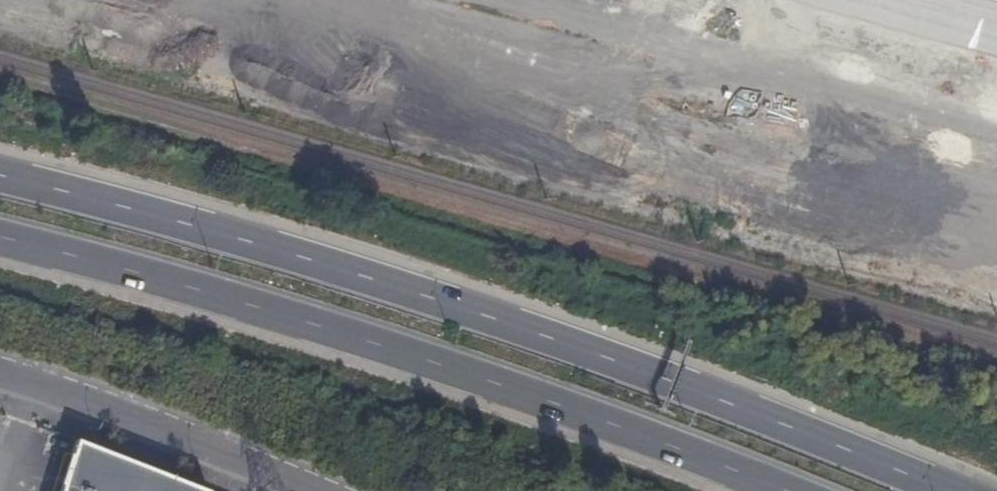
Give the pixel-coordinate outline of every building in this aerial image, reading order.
[(75,438),(59,490),(210,490),(210,489),(151,468),(75,438)]
